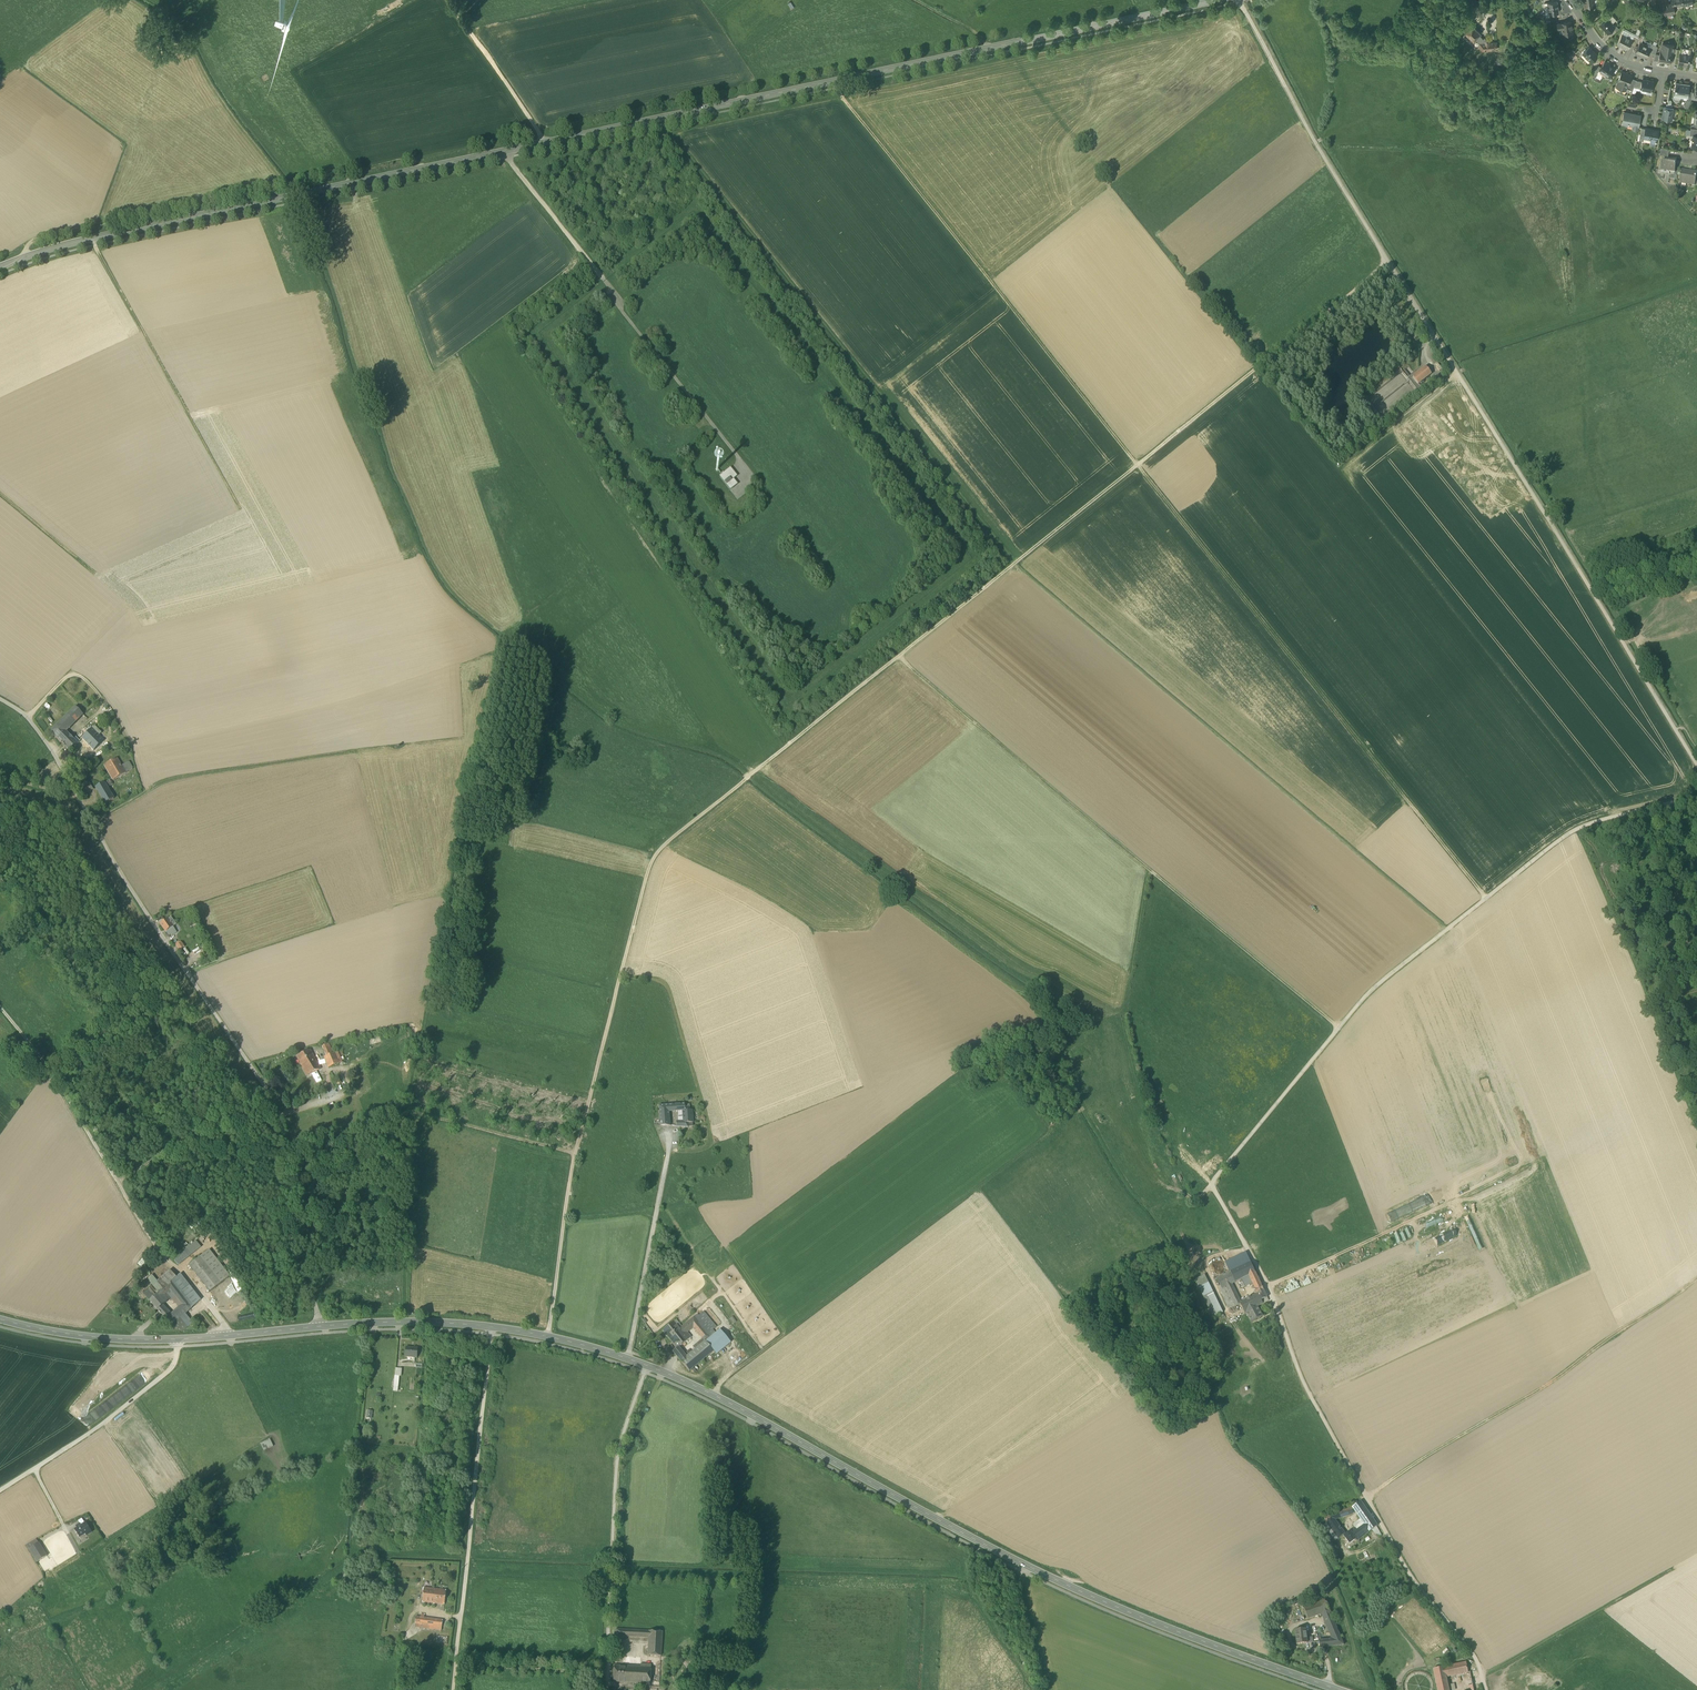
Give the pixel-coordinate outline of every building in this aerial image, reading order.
[(1585,8),(1595,7),(1594,0),(1584,0),(1585,8)] [(1548,2),(1549,14),(1558,12),(1557,1),(1548,2)] [(1675,12),(1673,6),(1673,3),(1668,4),(1665,4),(1665,5),(1663,5),(1664,11),(1664,14),(1675,12)] [(1607,18),(1600,25),(1608,33),(1614,28),(1615,26),(1607,18)] [(1570,21),(1561,23),(1562,28),(1563,34),(1572,33),(1570,21)] [(1474,40),(1476,38),(1479,35),(1481,33),(1472,25),(1465,32),(1474,40)] [(1617,43),(1628,49),(1630,44),(1632,39),(1622,34),(1617,43)] [(1483,39),(1479,35),(1476,38),(1480,43),(1489,42),(1489,41),(1489,40),(1488,39),(1487,39),(1486,39),(1484,38),(1483,39)] [(1630,44),(1635,46),(1638,39),(1634,37),(1632,39),(1630,44)] [(1636,52),(1646,57),(1649,50),(1650,47),(1640,42),(1636,52)] [(1649,50),(1655,54),(1655,53),(1658,46),(1652,43),(1650,47),(1649,50)] [(1661,51),(1673,53),(1673,48),(1674,45),(1662,43),(1661,51)] [(1589,46),(1582,53),(1591,61),(1594,58),(1597,55),(1598,55),(1589,46)] [(1675,56),(1679,57),(1681,57),(1682,53),(1690,54),(1691,49),(1680,47),(1680,49),(1677,48),(1676,53),(1675,56)] [(1673,53),(1661,51),(1661,56),(1659,55),(1658,61),(1666,62),(1666,60),(1671,61),(1673,53)] [(1688,65),(1690,54),(1682,53),(1681,57),(1679,57),(1678,64),(1688,65)] [(1591,61),(1596,66),(1598,64),(1601,59),(1597,55),(1594,58),(1591,61)] [(1600,69),(1598,72),(1598,73),(1601,75),(1603,72),(1609,76),(1615,68),(1609,64),(1609,63),(1605,61),(1601,67),(1600,68),(1600,69)] [(1621,71),(1618,80),(1628,84),(1630,79),(1631,77),(1632,75),(1621,71)] [(1640,88),(1647,89),(1652,90),(1654,80),(1647,79),(1647,80),(1642,80),(1643,78),(1642,78),(1642,81),(1640,88)] [(1632,90),(1634,87),(1636,82),(1630,79),(1628,84),(1627,88),(1629,89),(1632,90)] [(1627,88),(1628,84),(1618,80),(1616,85),(1626,89),(1627,88)] [(1676,82),(1674,94),(1680,95),(1680,93),(1687,94),(1688,94),(1688,91),(1689,84),(1676,82)] [(1662,117),(1671,119),(1674,108),(1666,107),(1664,107),(1662,117)] [(1632,128),(1637,129),(1640,114),(1624,111),(1622,122),(1633,124),(1632,128)] [(1656,140),(1657,140),(1659,130),(1645,127),(1645,128),(1643,137),(1644,137),(1651,139),(1656,140)] [(1670,172),(1675,173),(1677,159),(1669,158),(1670,156),(1664,156),(1662,169),(1670,171),(1670,172)] [(1689,185),(1695,186),(1696,178),(1696,175),(1696,173),(1682,171),(1680,184),(1681,184),(1681,181),(1690,182),(1689,185)] [(1412,378),(1418,385),(1431,374),(1425,368),(1412,378)] [(719,477),(730,490),(737,485),(733,480),(737,477),(730,468),(719,477)] [(58,724),(66,732),(83,715),(75,707),(58,724)] [(50,732),(62,743),(70,736),(66,732),(58,724),(50,732)] [(82,739),(94,751),(104,741),(99,736),(102,733),(95,726),(82,739)] [(73,739),(70,736),(62,743),(65,747),(73,739)] [(77,743),(73,739),(65,747),(69,751),(77,743)] [(104,766),(113,781),(125,774),(121,766),(116,759),(104,766)] [(121,766),(125,774),(133,769),(128,762),(121,766)] [(110,780),(104,783),(107,788),(113,784),(110,780)] [(82,785),(87,794),(93,790),(89,783),(88,784),(87,782),(82,785)] [(113,799),(107,788),(104,783),(96,788),(105,804),(113,799)] [(167,919),(173,927),(176,925),(171,917),(167,919)] [(175,931),(172,927),(173,927),(167,919),(161,924),(166,932),(167,931),(169,935),(171,934),(175,931)] [(184,947),(181,943),(176,946),(179,951),(184,947)] [(296,1057),(307,1076),(319,1068),(308,1050),(296,1057)] [(324,1058),(328,1068),(339,1064),(334,1053),(324,1058)] [(688,1127),(692,1126),(692,1123),(693,1123),(692,1110),(689,1111),(685,1111),(684,1105),(684,1104),(668,1105),(669,1112),(678,1111),(682,1111),(683,1121),(678,1122),(676,1122),(676,1127),(688,1127)] [(669,1126),(669,1112),(668,1105),(659,1106),(660,1125),(669,1126)] [(174,1260),(178,1265),(202,1247),(197,1241),(184,1251),(185,1252),(174,1260)] [(210,1249),(201,1256),(221,1282),(231,1275),(210,1249)] [(1226,1262),(1230,1272),(1251,1263),(1246,1253),(1226,1262)] [(189,1265),(210,1291),(221,1282),(201,1256),(189,1265)] [(1217,1279),(1222,1289),(1232,1284),(1242,1279),(1249,1276),(1255,1273),(1251,1263),(1230,1272),(1217,1279)] [(158,1293),(160,1291),(172,1281),(176,1277),(171,1272),(158,1284),(151,1276),(147,1280),(158,1293)] [(1262,1287),(1255,1273),(1249,1276),(1253,1284),(1257,1294),(1241,1303),(1239,1304),(1240,1304),(1245,1314),(1246,1313),(1258,1307),(1263,1304),(1261,1301),(1267,1298),(1264,1291),(1262,1287)] [(172,1281),(180,1291),(188,1283),(180,1274),(176,1277),(172,1281)] [(1199,1289),(1213,1318),(1223,1313),(1209,1285),(1204,1276),(1195,1280),(1199,1289)] [(1242,1279),(1245,1287),(1253,1284),(1249,1276),(1242,1279)] [(170,1300),(180,1291),(172,1281),(160,1291),(169,1301),(170,1300)] [(201,1300),(188,1283),(180,1291),(187,1300),(193,1307),(201,1300)] [(1229,1309),(1240,1304),(1239,1304),(1241,1303),(1232,1284),(1222,1289),(1220,1290),(1229,1309)] [(142,1295),(149,1302),(153,1298),(146,1291),(142,1295)] [(149,1302),(157,1311),(162,1306),(169,1301),(160,1291),(158,1293),(153,1298),(149,1302)] [(180,1291),(170,1300),(171,1301),(172,1300),(179,1308),(187,1300),(180,1291)] [(168,1322),(172,1326),(185,1314),(188,1311),(193,1307),(187,1300),(179,1308),(171,1315),(162,1306),(157,1311),(162,1316),(168,1322)] [(242,1312),(241,1305),(231,1307),(232,1314),(242,1312)] [(1246,1313),(1251,1323),(1252,1322),(1263,1316),(1258,1307),(1246,1313)] [(693,1347),(695,1350),(705,1342),(711,1337),(710,1337),(708,1333),(716,1327),(703,1312),(699,1316),(697,1314),(682,1326),(687,1332),(693,1328),(703,1339),(693,1347)] [(172,1326),(179,1329),(190,1319),(185,1314),(172,1326)] [(158,1319),(165,1326),(168,1322),(162,1316),(158,1319)] [(194,1323),(190,1319),(179,1329),(187,1329),(194,1323)] [(662,1331),(676,1349),(678,1347),(678,1348),(691,1337),(687,1332),(682,1326),(681,1327),(679,1329),(674,1322),(673,1322),(662,1331)] [(705,1342),(713,1351),(716,1355),(730,1343),(720,1330),(717,1332),(716,1332),(710,1337),(711,1337),(705,1342)] [(692,1353),(687,1357),(681,1362),(688,1371),(689,1371),(702,1360),(713,1351),(705,1342),(695,1350),(692,1353)] [(405,1357),(417,1358),(418,1349),(406,1348),(405,1357)] [(705,1364),(716,1355),(713,1351),(702,1360),(705,1364)] [(685,1354),(684,1353),(678,1358),(681,1362),(687,1357),(685,1354)] [(270,1439),(260,1444),(264,1451),(273,1446),(270,1439)] [(1352,1508),(1355,1512),(1359,1508),(1362,1504),(1361,1502),(1352,1508)] [(1366,1509),(1362,1504),(1359,1508),(1355,1512),(1357,1515),(1366,1509)] [(1354,1513),(1355,1512),(1352,1508),(1324,1518),(1326,1524),(1327,1523),(1327,1524),(1335,1520),(1354,1513)] [(1377,1526),(1366,1509),(1357,1515),(1360,1519),(1364,1525),(1369,1532),(1372,1530),(1377,1526)] [(1353,1525),(1355,1528),(1356,1528),(1357,1530),(1364,1525),(1360,1519),(1353,1525)] [(1335,1520),(1327,1524),(1338,1539),(1345,1534),(1335,1520)] [(75,1530),(80,1538),(85,1535),(86,1536),(91,1532),(85,1523),(81,1526),(80,1524),(77,1526),(78,1527),(75,1530)] [(1333,1543),(1338,1539),(1327,1524),(1322,1527),(1328,1535),(1327,1536),(1333,1543)] [(1369,1532),(1364,1525),(1357,1530),(1356,1528),(1355,1528),(1350,1531),(1356,1539),(1357,1541),(1359,1540),(1369,1532)] [(1382,1536),(1377,1526),(1372,1530),(1375,1535),(1382,1536)] [(1344,1536),(1349,1544),(1356,1539),(1350,1531),(1344,1536)] [(27,1546),(29,1549),(39,1543),(37,1540),(27,1546)] [(37,1562),(38,1562),(47,1556),(39,1543),(29,1549),(37,1562)] [(446,1590),(435,1589),(424,1588),(422,1602),(434,1603),(444,1604),(446,1590)] [(1308,1619),(1322,1614),(1329,1611),(1325,1600),(1304,1608),(1308,1619)] [(1322,1614),(1333,1639),(1344,1645),(1329,1611),(1322,1614)] [(431,1626),(442,1627),(442,1620),(424,1618),(420,1618),(420,1624),(431,1626)] [(1295,1630),(1297,1644),(1307,1643),(1307,1638),(1306,1628),(1295,1630)] [(616,1636),(639,1637),(639,1630),(616,1629),(616,1636)] [(662,1631),(649,1631),(649,1637),(648,1655),(661,1656),(662,1631)] [(1320,1648),(1344,1645),(1333,1639),(1319,1640),(1320,1648)] [(1444,1667),(1433,1669),(1437,1689),(1449,1689),(1446,1677),(1468,1673),(1466,1662),(1444,1667)] [(613,1682),(622,1682),(623,1666),(614,1665),(613,1682)] [(622,1682),(639,1683),(650,1684),(651,1667),(640,1667),(623,1666),(622,1682)]
